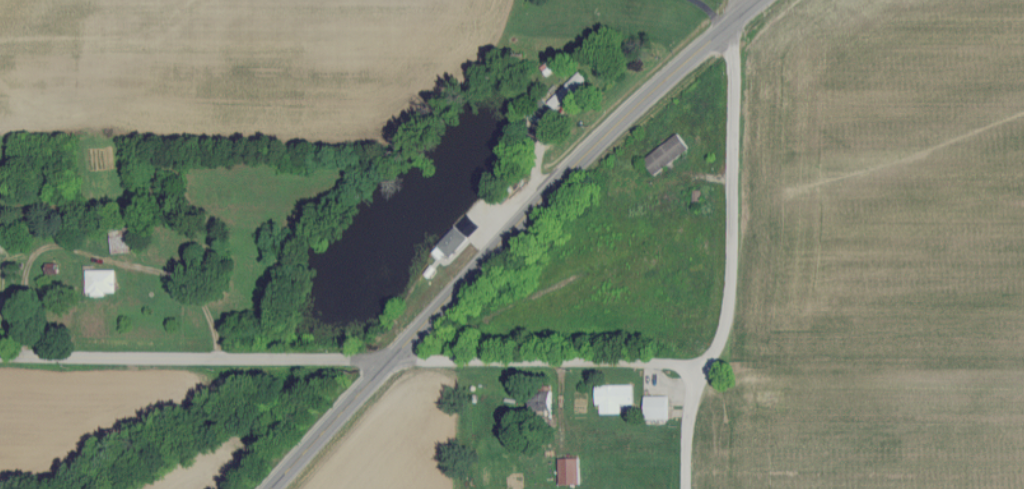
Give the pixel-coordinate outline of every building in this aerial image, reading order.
[(589,79),(582,72),(550,103),(558,111),(582,88),(581,86),(589,79)] [(529,114),(540,125),(554,109),(543,99),(529,114)] [(645,159),(655,175),(692,150),(682,134),(645,159)] [(442,260),(449,253),(452,257),(483,227),(471,214),(433,250),(442,260)] [(118,270),(89,271),(89,294),(119,294),(118,270)] [(604,414),(624,414),(624,405),(636,404),(636,385),(599,386),(599,404),(603,404),(604,414)] [(671,396),(648,396),(648,419),(671,419),(671,396)] [(582,458),(562,459),(563,484),(582,484),(582,458)]
